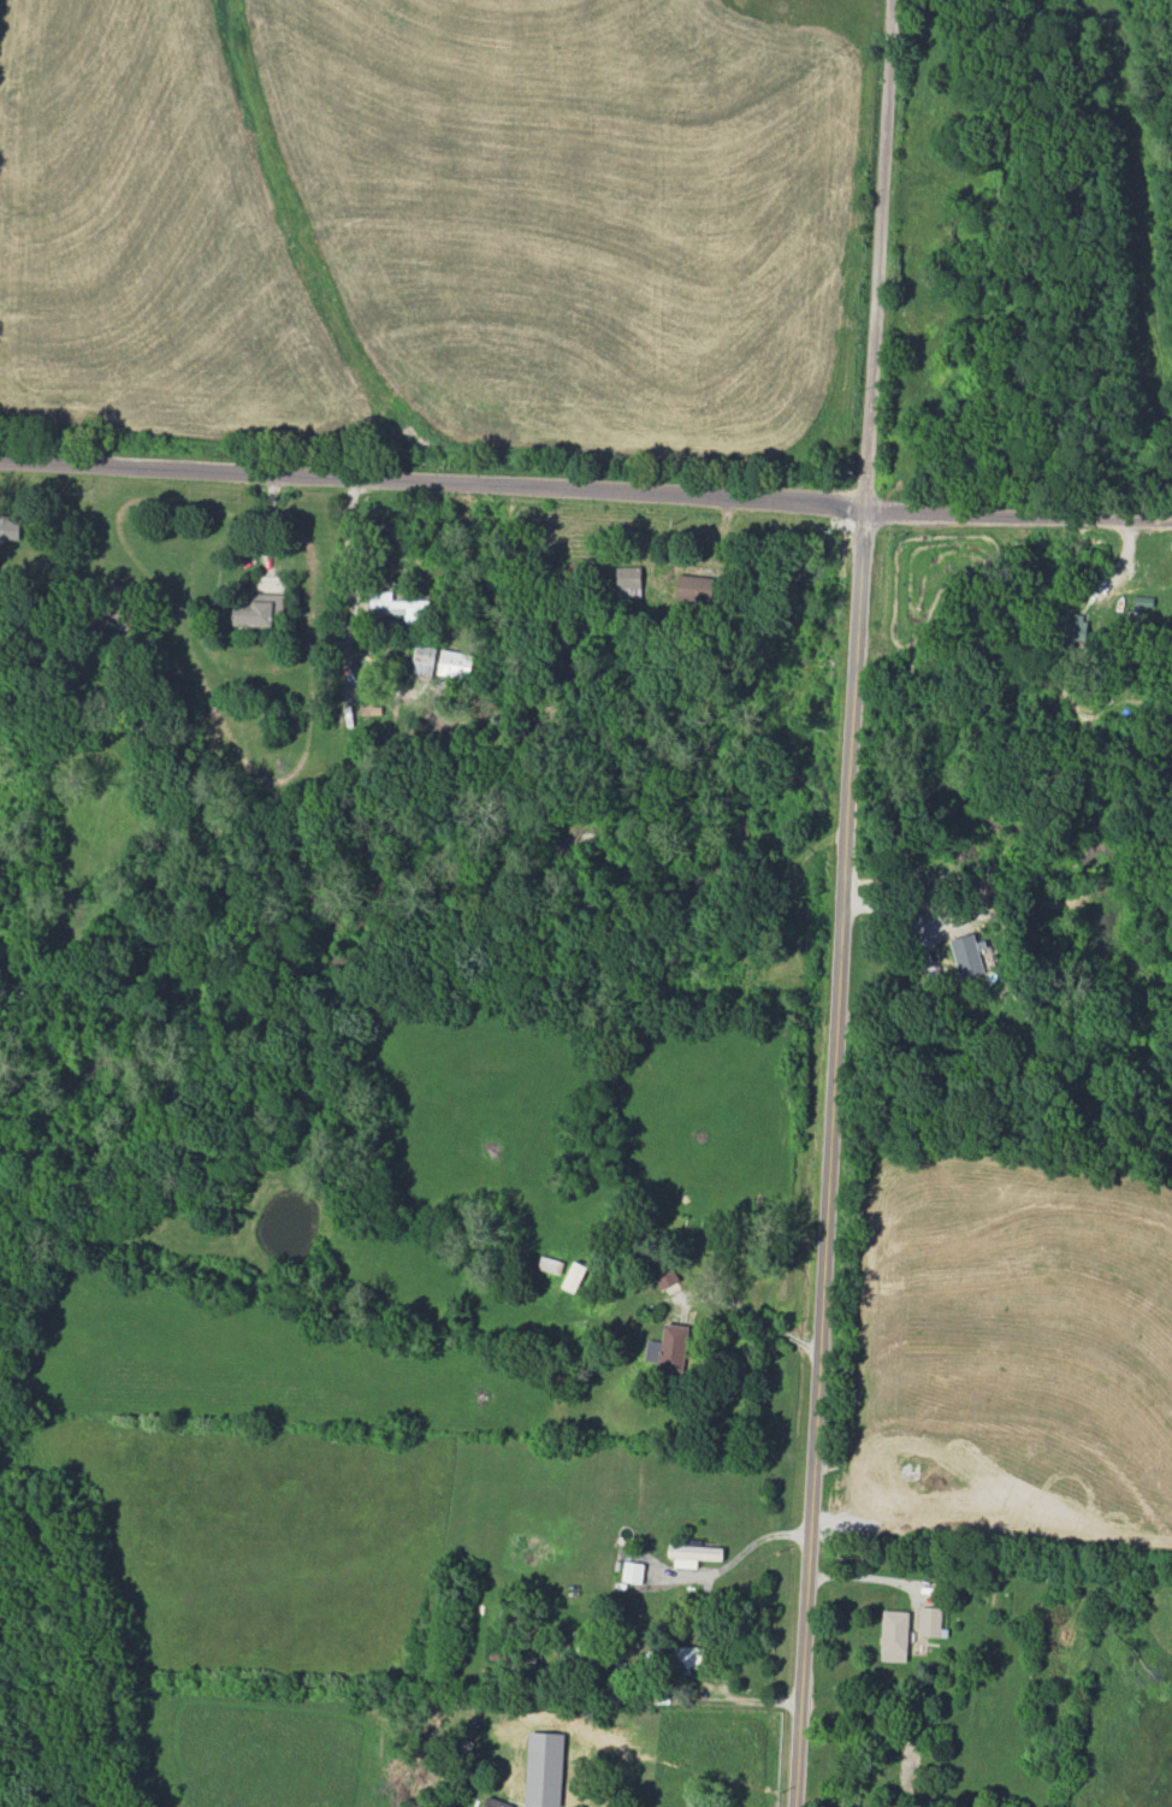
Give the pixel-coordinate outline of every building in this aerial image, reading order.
[(0,515),(0,540),(19,540),(20,521),(8,520),(9,515),(0,515)] [(616,567),(617,597),(641,597),(641,567),(616,567)] [(676,601),(715,602),(716,576),(677,575),(676,601)] [(392,600),(392,592),(368,592),(368,608),(379,608),(379,614),(428,613),(428,600),(392,600)] [(233,625),(279,627),(280,593),(251,593),(251,609),(233,609),(233,625)] [(431,675),(436,647),(416,643),(411,671),(431,675)] [(474,655),(442,649),(437,672),(469,679),(474,655)] [(982,962),(991,959),(985,939),(977,942),(974,932),(949,940),(962,979),(985,971),(982,962)] [(660,1290),(680,1280),(669,1259),(649,1269),(660,1290)] [(645,1368),(687,1370),(689,1325),(663,1324),(663,1341),(646,1340),(645,1368)] [(697,1568),(697,1559),(723,1560),(723,1546),(668,1544),(668,1557),(674,1557),(674,1567),(697,1568)] [(642,1583),(643,1563),(624,1561),(622,1581),(642,1583)] [(919,1635),(940,1635),(941,1607),(919,1607),(919,1635)] [(908,1611),(882,1610),(881,1661),(907,1661),(908,1611)] [(703,1647),(674,1646),(673,1667),(702,1668),(703,1647)] [(563,1733),(527,1732),(525,1806),(549,1806),(561,1806),(563,1733)] [(486,1796),(483,1806),(512,1806),(513,1804),(486,1796)]
